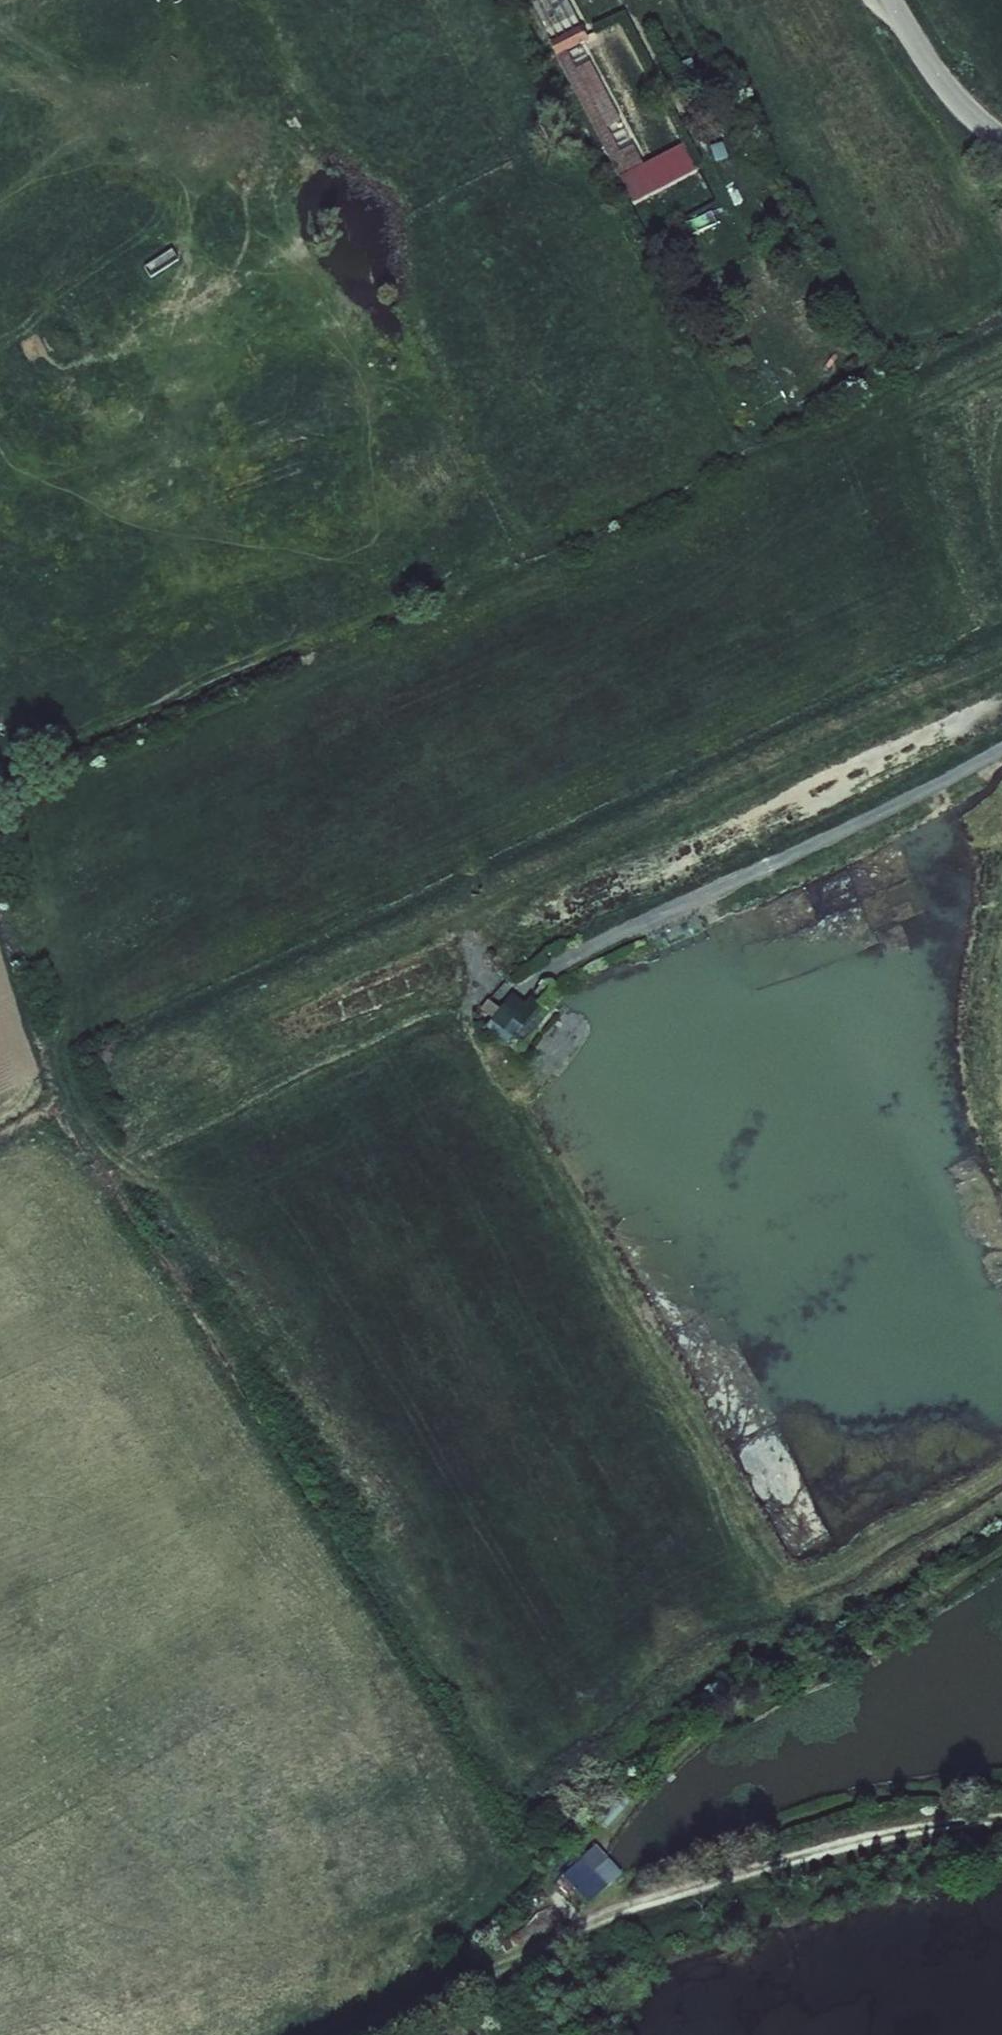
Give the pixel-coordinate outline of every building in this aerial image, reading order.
[(556,57),(619,177),(644,164),(633,145),(620,152),(607,129),(621,122),(589,62),(576,69),(567,52),(589,40),(580,26),(550,43),(557,56),(556,57)] [(644,164),(619,177),(633,205),(701,171),(685,143),(644,164)] [(723,143),(711,147),(716,162),(729,158),(723,143)] [(715,214),(694,225),(696,229),(717,218),(715,214)] [(559,1876),(588,1907),(623,1874),(595,1844),(559,1876)]
